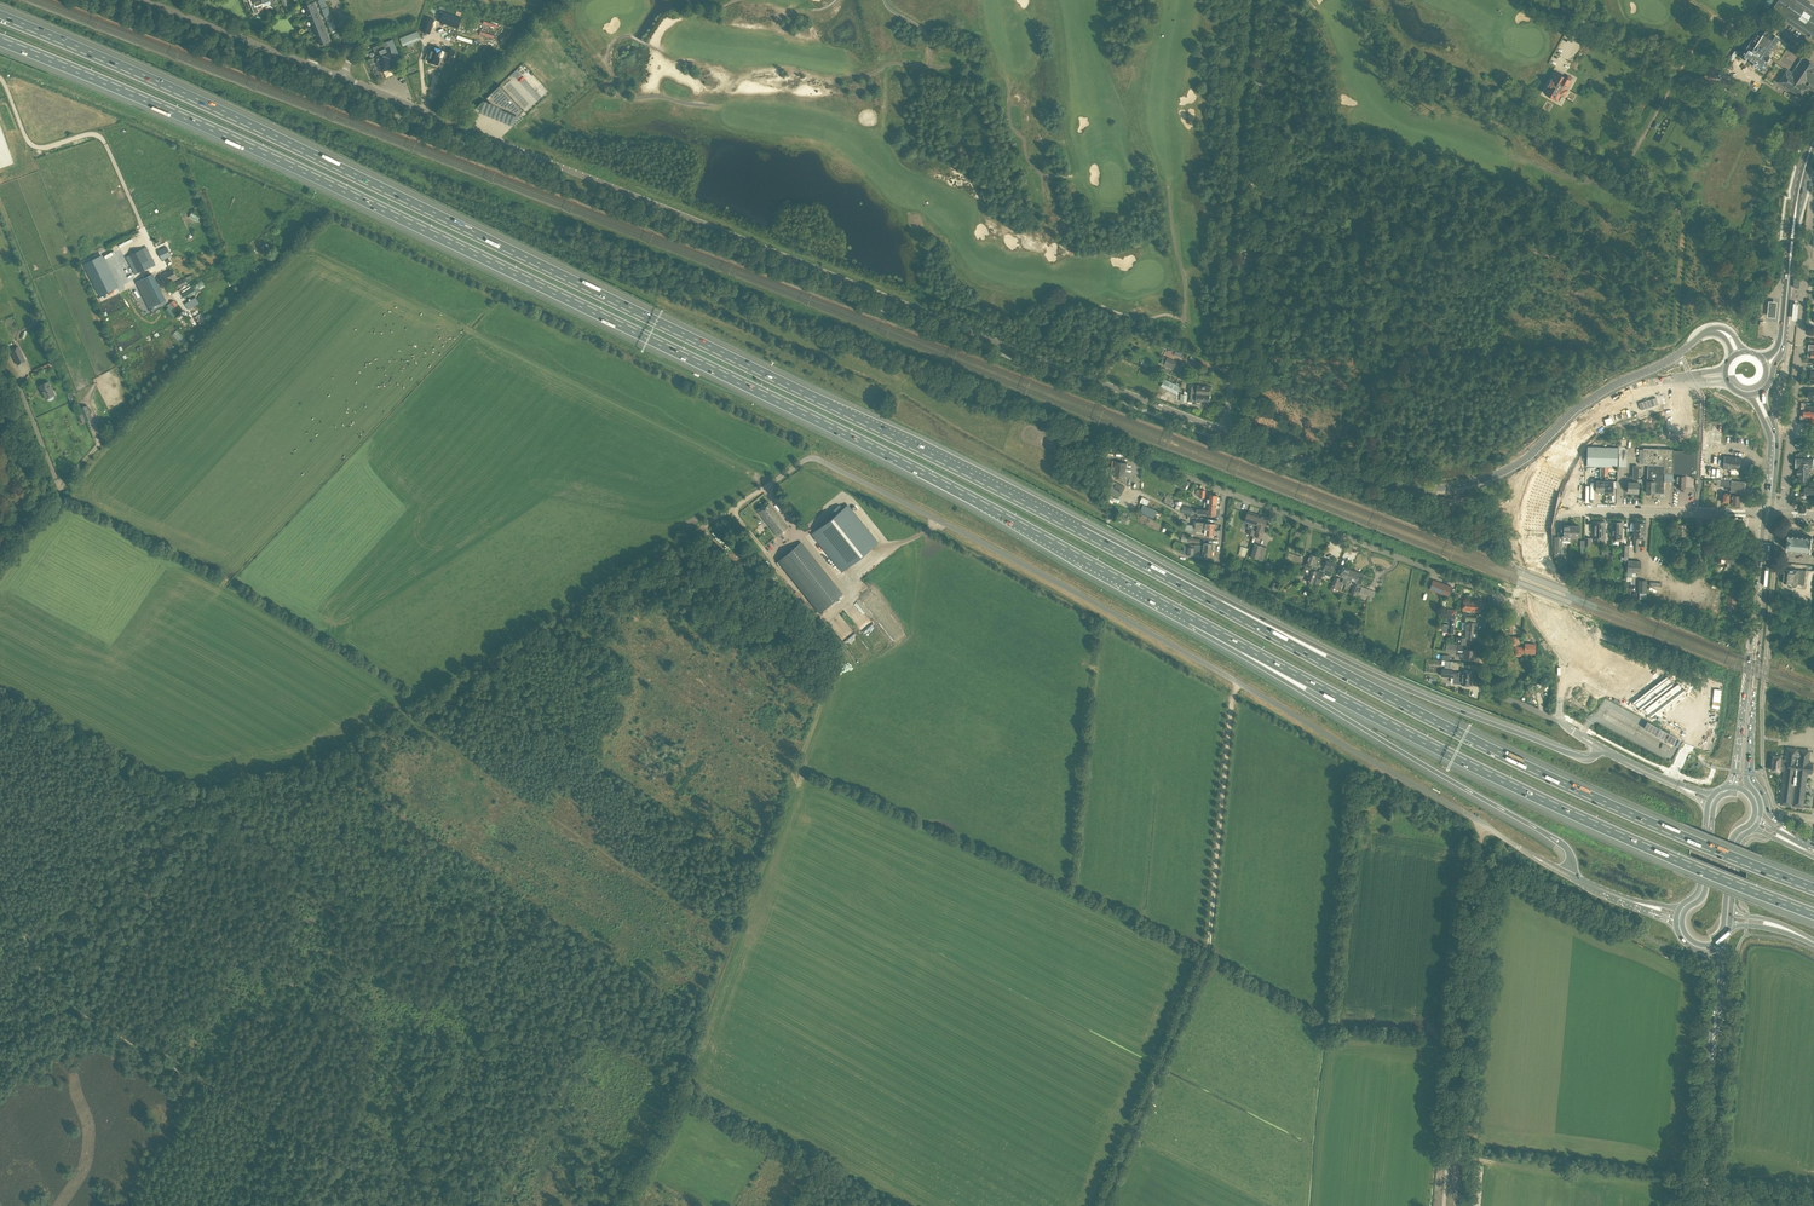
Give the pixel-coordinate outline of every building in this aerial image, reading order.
[(259,12),(256,6),(263,3),(262,0),(253,0),(253,1),(250,3),(254,14),(259,12)] [(1803,0),(1778,0),(1771,11),(1813,40),(1813,7),(1812,6),(1803,0)] [(307,12),(317,8),(315,2),(305,6),(307,12)] [(310,19),(320,15),(317,8),(307,12),(310,19)] [(457,27),(460,17),(443,12),(440,22),(457,27)] [(312,25),(322,21),(320,15),(310,19),(312,25)] [(425,18),(422,31),(429,33),(433,20),(425,18)] [(315,32),(325,28),(322,21),(312,25),(315,32)] [(1767,55),(1779,38),(1761,26),(1749,44),(1749,43),(1746,48),(1745,50),(1740,57),(1761,70),(1767,62),(1766,61),(1769,57),(1767,55)] [(318,38),(328,34),(325,28),(315,32),(318,38)] [(420,39),(417,31),(400,38),(403,46),(420,39)] [(320,45),(330,41),(328,34),(318,38),(320,45)] [(438,41),(431,39),(427,52),(438,55),(438,54),(439,52),(441,53),(443,46),(441,45),(442,42),(438,41)] [(388,46),(386,42),(373,48),(376,54),(374,55),(377,62),(378,61),(382,71),(393,67),(389,58),(393,56),(389,46),(388,46)] [(447,47),(444,55),(443,58),(443,60),(452,62),(455,50),(447,47)] [(1803,57),(1798,65),(1792,74),(1787,71),(1780,81),(1785,84),(1784,86),(1797,94),(1795,97),(1800,100),(1808,88),(1813,92),(1813,65),(1803,57)] [(516,70),(512,74),(516,78),(520,74),(516,70)] [(1546,87),(1547,88),(1544,94),(1559,101),(1562,96),(1563,96),(1572,81),(1571,81),(1573,78),(1567,75),(1566,78),(1556,72),(1553,78),(1552,77),(1546,87)] [(523,110),(500,85),(486,97),(509,123),(523,110)] [(197,222),(201,216),(192,211),(189,217),(197,222)] [(163,259),(171,255),(167,247),(159,251),(163,259)] [(138,272),(152,265),(143,249),(130,255),(138,272)] [(101,255),(84,263),(100,296),(117,288),(101,255)] [(165,284),(177,278),(172,269),(160,275),(165,284)] [(165,300),(152,274),(137,281),(141,290),(146,287),(155,305),(165,300)] [(176,289),(187,284),(184,279),(174,284),(176,289)] [(185,298),(196,292),(205,286),(202,281),(182,293),(185,298)] [(188,309),(196,305),(199,303),(196,297),(185,304),(188,309)] [(171,310),(177,305),(173,300),(167,305),(171,310)] [(1777,302),(1769,301),(1767,317),(1776,317),(1777,302)] [(39,313),(34,314),(38,324),(43,322),(39,313)] [(17,364),(24,360),(18,347),(10,351),(17,364)] [(11,377),(16,375),(7,358),(2,361),(11,377)] [(1182,363),(1168,358),(1164,365),(1178,371),(1182,363)] [(1180,386),(1165,379),(1161,386),(1177,394),(1180,386)] [(53,398),(54,397),(54,396),(53,395),(55,395),(48,381),(39,386),(46,399),(47,398),(48,399),(49,400),(50,400),(51,400),(53,399),(53,398)] [(1189,388),(1188,393),(1209,395),(1210,387),(1197,385),(1197,389),(1193,388),(1189,388)] [(1196,402),(1209,403),(1209,395),(1188,393),(1188,394),(1185,394),(1181,394),(1180,401),(1184,401),(1184,400),(1196,401),(1196,402)] [(88,409),(87,406),(81,408),(86,421),(92,418),(90,413),(92,412),(91,408),(88,409)] [(1802,406),(1800,421),(1804,421),(1808,421),(1808,423),(1810,423),(1811,424),(1813,424),(1813,423),(1813,407),(1802,406)] [(1604,484),(1604,466),(1605,447),(1587,447),(1587,466),(1601,466),(1600,480),(1596,480),(1596,491),(1603,492),(1604,484)] [(1617,467),(1617,447),(1605,447),(1604,466),(1608,467),(1617,467)] [(1672,465),(1672,449),(1643,448),(1643,449),(1643,464),(1642,463),(1642,466),(1646,466),(1646,467),(1647,467),(1647,481),(1646,481),(1646,493),(1658,493),(1659,492),(1663,492),(1664,473),(1671,474),(1672,465)] [(1692,477),(1696,478),(1697,451),(1674,450),(1672,473),(1677,474),(1676,488),(1685,489),(1685,474),(1692,474),(1692,477)] [(1806,454),(1806,453),(1800,453),(1800,454),(1797,454),(1796,458),(1796,467),(1798,467),(1811,467),(1813,467),(1813,458),(1807,458),(1807,454),(1806,454)] [(1738,474),(1740,458),(1725,456),(1723,468),(1731,469),(1730,474),(1738,474)] [(1125,477),(1127,463),(1115,462),(1113,476),(1125,477)] [(1612,492),(1613,481),(1607,481),(1608,467),(1604,466),(1604,484),(1603,492),(1612,492)] [(1641,477),(1642,471),(1639,471),(1639,467),(1633,467),(1632,479),(1634,479),(1633,482),(1628,482),(1628,492),(1638,492),(1638,482),(1638,479),(1638,477),(1641,477)] [(1811,480),(1811,467),(1798,467),(1798,479),(1811,480)] [(1188,481),(1177,477),(1177,478),(1176,478),(1174,485),(1185,490),(1188,481)] [(1744,493),(1745,482),(1731,481),(1731,487),(1730,492),(1736,492),(1736,495),(1732,495),(1732,494),(1730,494),(1732,495),(1731,502),(1731,505),(1732,505),(1734,506),(1734,505),(1740,505),(1741,493),(1744,493)] [(1122,493),(1125,487),(1117,482),(1114,489),(1122,493)] [(1804,491),(1805,492),(1805,494),(1813,494),(1813,486),(1805,486),(1805,488),(1804,489),(1804,491)] [(1731,502),(1732,495),(1730,494),(1730,493),(1723,493),(1722,502),(1729,502),(1731,502)] [(1216,505),(1217,495),(1209,494),(1208,499),(1204,498),(1204,502),(1207,503),(1207,502),(1213,503),(1213,504),(1216,505)] [(777,536),(788,527),(769,504),(759,512),(777,536)] [(840,505),(829,513),(832,517),(812,533),(842,570),(877,542),(847,505),(842,509),(841,508),(839,506),(840,505)] [(1143,505),(1140,511),(1154,518),(1157,511),(1143,505)] [(1192,508),(1182,506),(1181,512),(1188,514),(1187,516),(1190,517),(1191,514),(1192,508)] [(1253,536),(1255,531),(1260,516),(1248,512),(1244,522),(1249,523),(1247,528),(1249,529),(1247,534),(1253,536)] [(1125,523),(1127,518),(1118,514),(1116,519),(1125,523)] [(1262,533),(1267,518),(1260,516),(1255,531),(1257,531),(1255,536),(1260,538),(1262,533)] [(1193,525),(1188,524),(1193,527),(1196,527),(1196,528),(1214,530),(1215,524),(1200,522),(1200,521),(1193,520),(1193,525)] [(1605,539),(1605,522),(1593,521),(1592,538),(1605,539)] [(1622,539),(1622,522),(1611,522),(1610,539),(1622,539)] [(1644,535),(1645,523),(1634,522),(1633,545),(1638,546),(1638,535),(1644,535)] [(1213,536),(1214,530),(1196,528),(1196,527),(1193,527),(1188,524),(1186,524),(1185,530),(1205,532),(1204,535),(1213,536)] [(1685,535),(1685,524),(1677,524),(1677,537),(1681,537),(1681,535),(1685,535)] [(1571,536),(1571,525),(1564,525),(1563,536),(1562,536),(1562,537),(1558,537),(1558,542),(1558,549),(1562,549),(1562,540),(1571,540),(1571,536)] [(1789,535),(1788,534),(1788,536),(1787,536),(1787,537),(1788,537),(1787,548),(1786,548),(1786,549),(1787,549),(1787,550),(1788,550),(1788,549),(1792,549),(1792,550),(1793,550),(1793,549),(1796,550),(1796,551),(1797,551),(1797,550),(1801,550),(1801,551),(1802,551),(1802,550),(1806,550),(1805,551),(1807,552),(1807,551),(1810,551),(1810,552),(1811,552),(1811,551),(1812,551),(1812,550),(1813,550),(1813,539),(1813,538),(1813,537),(1812,537),(1812,538),(1808,538),(1808,536),(1807,536),(1807,537),(1803,537),(1803,536),(1802,536),(1802,537),(1799,537),(1799,536),(1797,535),(1797,536),(1794,536),(1794,535),(1793,535),(1793,536),(1789,536),(1789,535)] [(842,594),(801,542),(783,556),(825,608),(842,594)] [(1253,544),(1249,556),(1259,559),(1263,561),(1267,548),(1263,547),(1253,544)] [(1611,547),(1611,544),(1609,544),(1609,547),(1602,547),(1602,554),(1607,554),(1607,558),(1612,558),(1612,547),(1611,547)] [(1212,550),(1194,548),(1187,547),(1184,547),(1183,554),(1187,554),(1186,554),(1193,555),(1194,552),(1203,553),(1202,555),(1211,556),(1212,550)] [(1318,567),(1320,560),(1320,558),(1310,554),(1305,567),(1302,573),(1309,575),(1307,581),(1312,583),(1316,572),(1311,570),(1313,565),(1318,567)] [(1713,561),(1734,563),(1735,556),(1714,554),(1713,561)] [(1331,577),(1336,564),(1327,560),(1324,568),(1323,570),(1320,569),(1316,578),(1321,580),(1324,574),(1331,577)] [(1628,560),(1627,572),(1626,595),(1629,595),(1629,581),(1630,581),(1630,577),(1632,577),(1632,576),(1635,576),(1636,573),(1640,573),(1641,561),(1628,560)] [(1349,579),(1352,570),(1343,566),(1340,576),(1349,579)] [(1804,584),(1805,577),(1806,570),(1791,569),(1785,569),(1784,578),(1783,578),(1783,580),(1784,581),(1784,582),(1793,583),(1792,584),(1793,585),(1794,586),(1794,587),(1796,587),(1797,586),(1797,585),(1797,584),(1804,584)] [(1352,570),(1349,579),(1356,582),(1356,583),(1355,584),(1354,584),(1352,589),(1351,594),(1353,594),(1356,595),(1355,596),(1358,597),(1360,592),(1362,587),(1360,586),(1365,574),(1357,572),(1352,570)] [(1335,592),(1340,578),(1335,576),(1330,590),(1335,592)] [(1448,597),(1452,587),(1433,580),(1430,590),(1448,597)] [(1278,595),(1283,598),(1287,589),(1282,587),(1278,595)] [(1478,611),(1479,601),(1464,599),(1462,610),(1474,611),(1478,611)] [(1448,618),(1447,628),(1454,629),(1456,610),(1448,609),(1447,618),(1448,618)] [(1463,622),(1462,629),(1465,630),(1476,631),(1477,623),(1466,622),(1463,622)] [(1350,624),(1348,629),(1358,635),(1361,630),(1350,624)] [(1476,631),(1465,630),(1462,629),(1461,638),(1457,637),(1456,643),(1465,644),(1466,639),(1476,640),(1476,631)] [(1535,653),(1536,644),(1525,643),(1525,647),(1515,647),(1515,648),(1516,648),(1515,655),(1520,655),(1521,652),(1524,652),(1535,653)] [(1474,659),(1475,650),(1470,650),(1470,646),(1446,644),(1446,651),(1464,653),(1464,658),(1474,659)] [(1451,677),(1452,670),(1452,669),(1442,669),(1441,676),(1451,677)] [(1454,676),(1458,676),(1458,677),(1471,679),(1472,672),(1463,671),(1462,673),(1458,673),(1458,674),(1457,673),(1457,672),(1452,672),(1452,674),(1454,675),(1454,676)] [(1471,685),(1471,679),(1458,677),(1458,676),(1454,676),(1453,683),(1461,684),(1471,685)] [(1679,746),(1682,740),(1643,719),(1640,724),(1679,746)] [(1780,757),(1773,756),(1772,770),(1779,770),(1779,769),(1785,770),(1781,804),(1790,805),(1790,803),(1793,803),(1793,806),(1802,807),(1809,750),(1800,749),(1799,751),(1797,751),(1797,749),(1787,748),(1786,760),(1780,759),(1780,757)]
